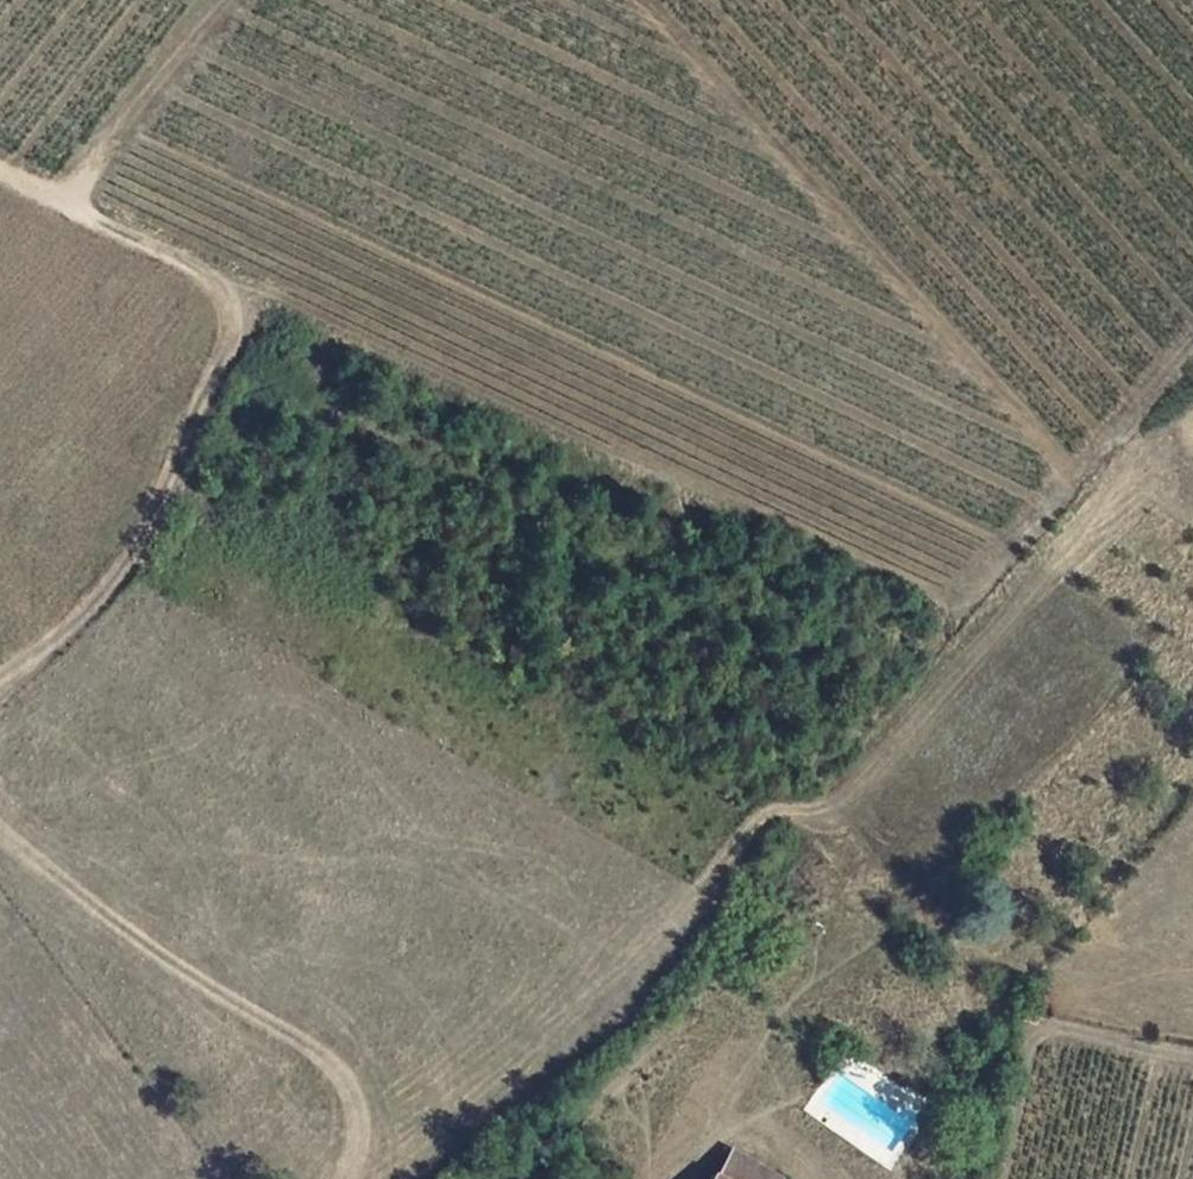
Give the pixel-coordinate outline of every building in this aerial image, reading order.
[(710,1178),(777,1178),(779,1176),(733,1149),(718,1175),(714,1172),(710,1178)]
